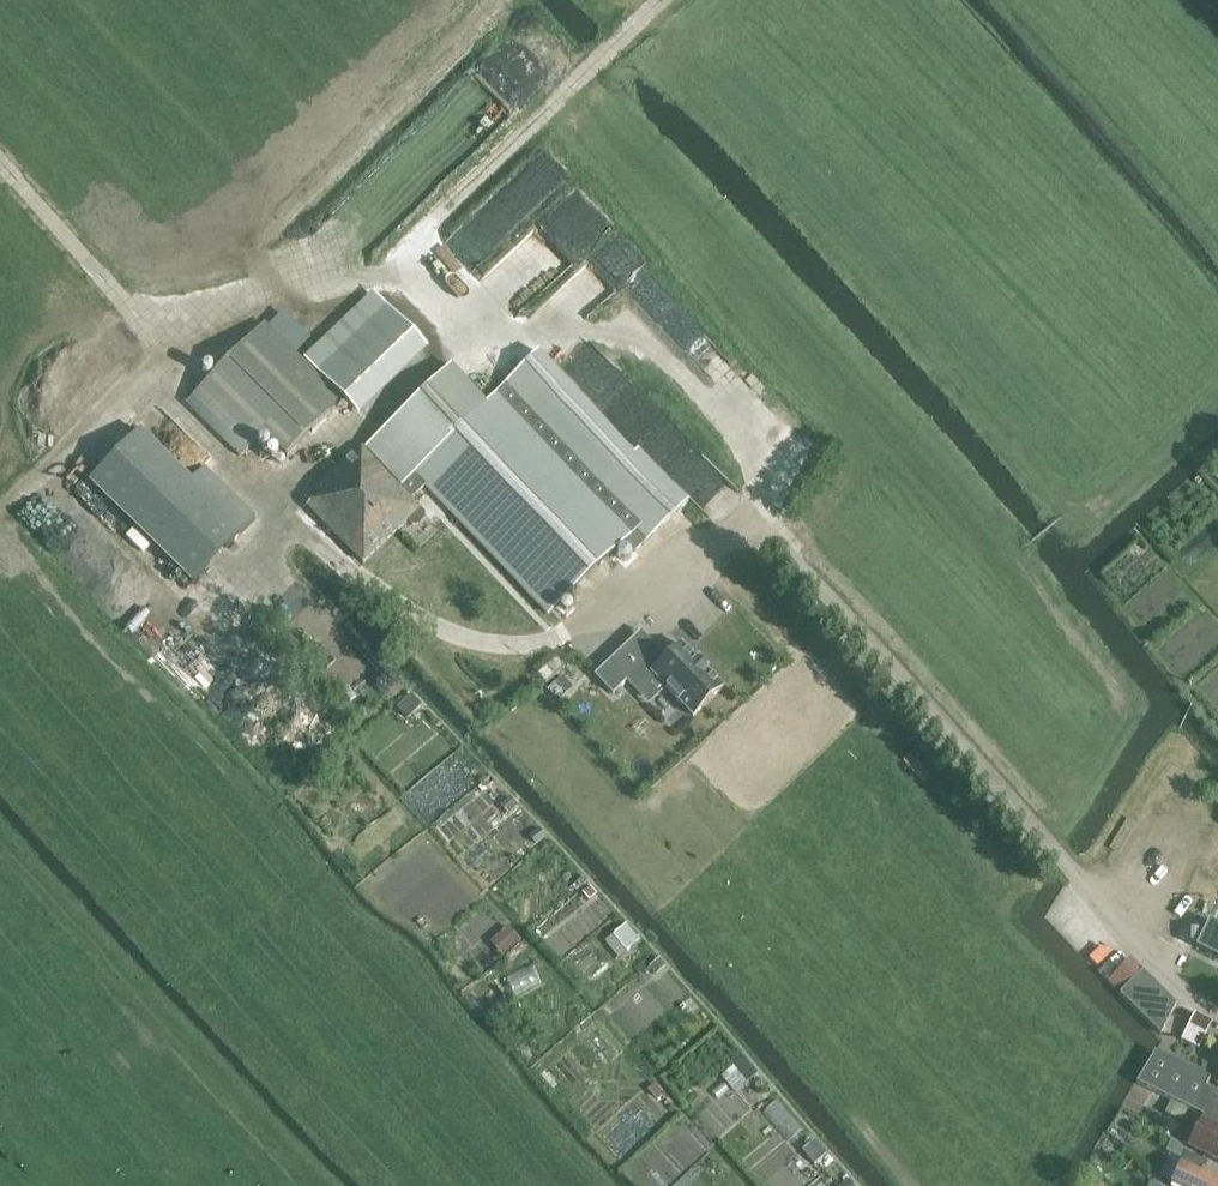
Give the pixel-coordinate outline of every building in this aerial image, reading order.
[(311,354),(358,404),(426,340),(379,290),(311,354)] [(265,322),(188,400),(243,458),(269,433),(290,454),(343,399),(304,358),(265,322)] [(538,352),(500,388),(482,406),(448,369),(362,450),(361,448),(359,450),(320,488),(322,490),(308,505),(363,563),(418,510),(420,508),(418,507),(411,499),(427,484),(437,494),(550,613),(636,531),(647,542),(688,502),(638,449),(634,453),(538,352)] [(204,467),(191,480),(140,430),(90,482),(193,583),(256,518),(204,467)] [(642,633),(597,675),(615,694),(628,683),(650,704),(666,689),(693,715),(723,686),(683,644),(665,661),(642,633)] [(1168,920),(1192,940),(1201,929),(1177,910),(1168,920)] [(628,921),(606,938),(619,955),(641,939),(628,921)] [(1210,922),(1197,947),(1217,958),(1217,926),(1210,922)] [(504,954),(522,937),(508,923),(491,940),(504,954)] [(1119,994),(1161,1035),(1177,1004),(1143,970),(1119,994)] [(1188,1026),(1205,1035),(1212,1022),(1195,1013),(1188,1026)] [(1209,1079),(1155,1053),(1136,1084),(1173,1102),(1169,1112),(1185,1120),(1190,1110),(1195,1113),(1196,1111),(1204,1115),(1188,1147),(1217,1162),(1217,1095),(1205,1088),(1209,1079)] [(1204,1172),(1208,1163),(1188,1153),(1173,1185),(1217,1185),(1217,1178),(1204,1172)]
